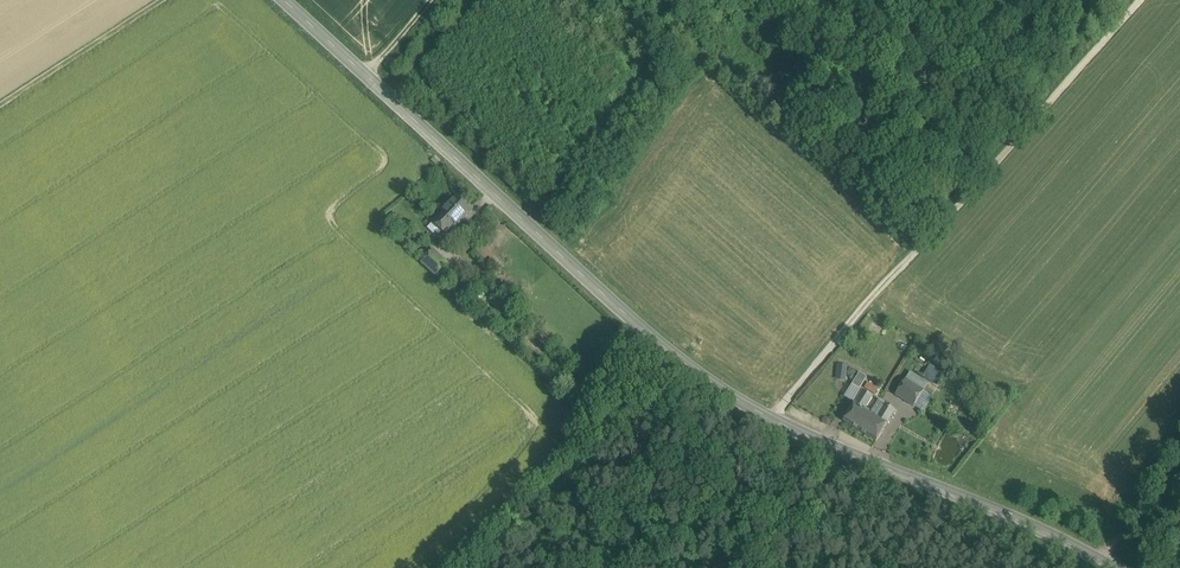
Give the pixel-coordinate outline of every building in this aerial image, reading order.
[(457,196),(434,220),(449,234),(472,210),(457,196)] [(448,265),(433,251),(421,263),(435,276),(448,265)] [(492,259),(484,268),(493,276),(501,267),(492,259)] [(488,308),(477,298),(472,304),(483,314),(488,308)] [(845,380),(848,365),(837,363),(835,378),(845,380)] [(945,374),(930,366),(923,377),(938,385),(945,374)] [(859,373),(852,385),(860,390),(867,377),(859,373)] [(924,391),(906,380),(896,396),(914,407),(924,391)] [(878,389),(868,383),(865,388),(875,394),(878,389)] [(863,391),(855,404),(855,403),(844,422),(860,432),(871,414),(865,410),(873,397),(863,391)] [(878,418),(871,414),(860,432),(876,442),(895,411),(885,405),(878,418)]
